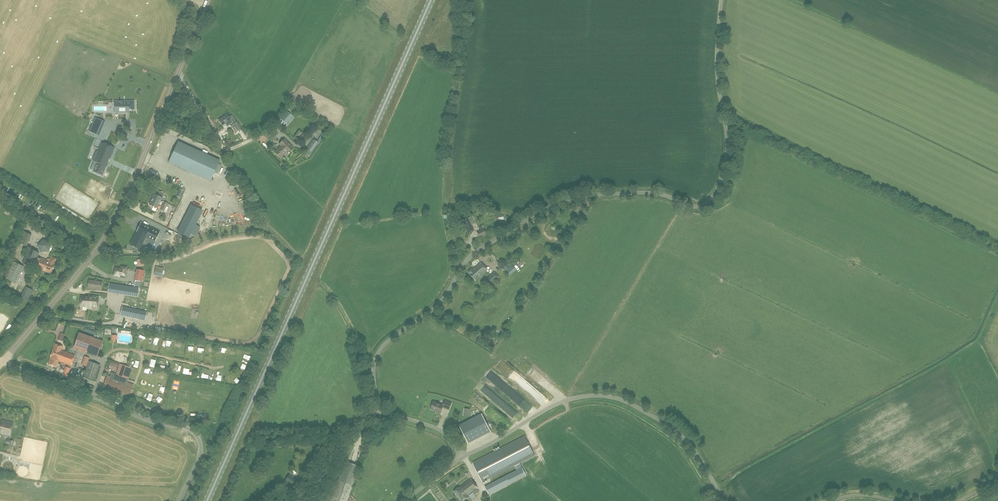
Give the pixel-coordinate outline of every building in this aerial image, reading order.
[(114,107),(114,113),(125,112),(125,109),(128,109),(134,109),(134,106),(134,101),(128,101),(120,101),(119,101),(116,102),(116,107),(114,107)] [(287,125),(293,117),(286,111),(280,119),(287,125)] [(227,114),(219,120),(222,126),(225,124),(227,127),(230,125),(232,128),(236,126),(233,128),(236,132),(239,131),(239,132),(242,130),(238,124),(235,120),(233,122),(231,120),(229,118),(227,114)] [(96,118),(90,132),(93,133),(99,119),(96,118)] [(300,138),(306,142),(309,138),(303,134),(300,138)] [(276,152),(282,157),(289,150),(290,151),(294,147),(286,138),(282,142),(284,144),(276,152)] [(312,153),(319,143),(313,139),(306,149),(312,153)] [(169,162),(210,181),(220,161),(178,142),(169,162)] [(94,162),(90,170),(93,171),(93,172),(102,176),(106,167),(108,163),(109,160),(110,160),(115,149),(102,143),(98,151),(94,162)] [(162,198),(164,194),(156,190),(154,194),(154,195),(153,195),(152,197),(153,198),(149,205),(157,209),(162,198)] [(230,193),(228,196),(235,202),(237,199),(230,193)] [(183,207),(181,206),(183,202),(181,201),(173,216),(177,218),(183,207)] [(195,236),(200,227),(195,225),(202,211),(191,205),(178,232),(189,238),(191,233),(195,236)] [(474,224),(472,217),(462,221),(464,225),(465,225),(468,233),(473,231),(471,225),(474,224)] [(130,245),(140,249),(142,244),(151,249),(160,232),(141,223),(141,222),(136,232),(137,233),(130,245)] [(480,238),(487,234),(484,229),(477,232),(480,238)] [(28,243),(32,236),(24,232),(19,243),(26,246),(28,243)] [(41,252),(49,251),(50,244),(43,240),(38,245),(41,252)] [(51,274),(55,265),(54,265),(56,259),(52,257),(49,263),(47,262),(47,261),(35,256),(37,253),(29,250),(23,264),(31,267),(31,266),(43,271),(51,274)] [(503,269),(507,266),(506,260),(501,259),(498,262),(498,267),(503,269)] [(3,277),(14,283),(22,266),(11,261),(3,277)] [(476,281),(488,270),(481,262),(473,269),(472,268),(469,271),(469,272),(469,273),(476,281)] [(114,275),(120,276),(120,277),(125,278),(127,267),(121,266),(121,269),(115,268),(114,275)] [(144,270),(136,269),(135,280),(142,281),(144,270)] [(492,285),(494,282),(500,277),(495,271),(487,279),(492,285)] [(101,290),(102,282),(89,280),(88,288),(101,290)] [(126,285),(125,295),(138,296),(139,287),(126,285)] [(20,298),(26,301),(28,302),(34,291),(26,287),(20,298)] [(97,309),(98,297),(90,296),(90,297),(88,297),(81,296),(80,307),(87,307),(87,308),(97,309)] [(145,320),(147,312),(122,306),(120,315),(145,320)] [(84,331),(96,335),(98,331),(85,326),(84,331)] [(97,356),(102,342),(79,334),(74,347),(97,356)] [(52,353),(61,356),(62,352),(61,351),(63,346),(55,344),(53,349),(52,353)] [(62,351),(62,352),(61,356),(52,353),(50,357),(48,364),(57,367),(59,360),(60,360),(60,361),(71,365),(75,355),(62,351)] [(85,355),(81,364),(86,366),(90,357),(85,355)] [(100,365),(89,361),(83,376),(95,380),(100,365)] [(107,376),(104,386),(129,396),(130,393),(132,390),(133,385),(127,383),(127,381),(128,380),(128,379),(132,369),(120,364),(116,375),(112,373),(111,377),(107,376)] [(523,388),(528,382),(522,377),(517,383),(523,388)] [(443,405),(434,401),(431,409),(437,411),(436,412),(440,413),(443,407),(449,410),(452,403),(445,401),(443,405)] [(491,431),(482,414),(460,425),(469,443),(491,431)] [(10,436),(13,423),(2,420),(2,421),(0,421),(0,433),(10,436)] [(482,482),(510,468),(514,466),(517,471),(485,487),(489,494),(510,483),(528,473),(527,472),(525,474),(519,463),(535,455),(525,436),(501,449),(473,463),(482,482)] [(359,467),(345,461),(330,500),(347,500),(359,467)] [(297,490),(293,487),(298,481),(294,479),(288,475),(281,485),(294,494),(297,490)] [(479,492),(477,489),(478,488),(471,479),(454,492),(460,500),(463,500),(469,496),(468,496),(473,492),(475,495),(479,492)]
